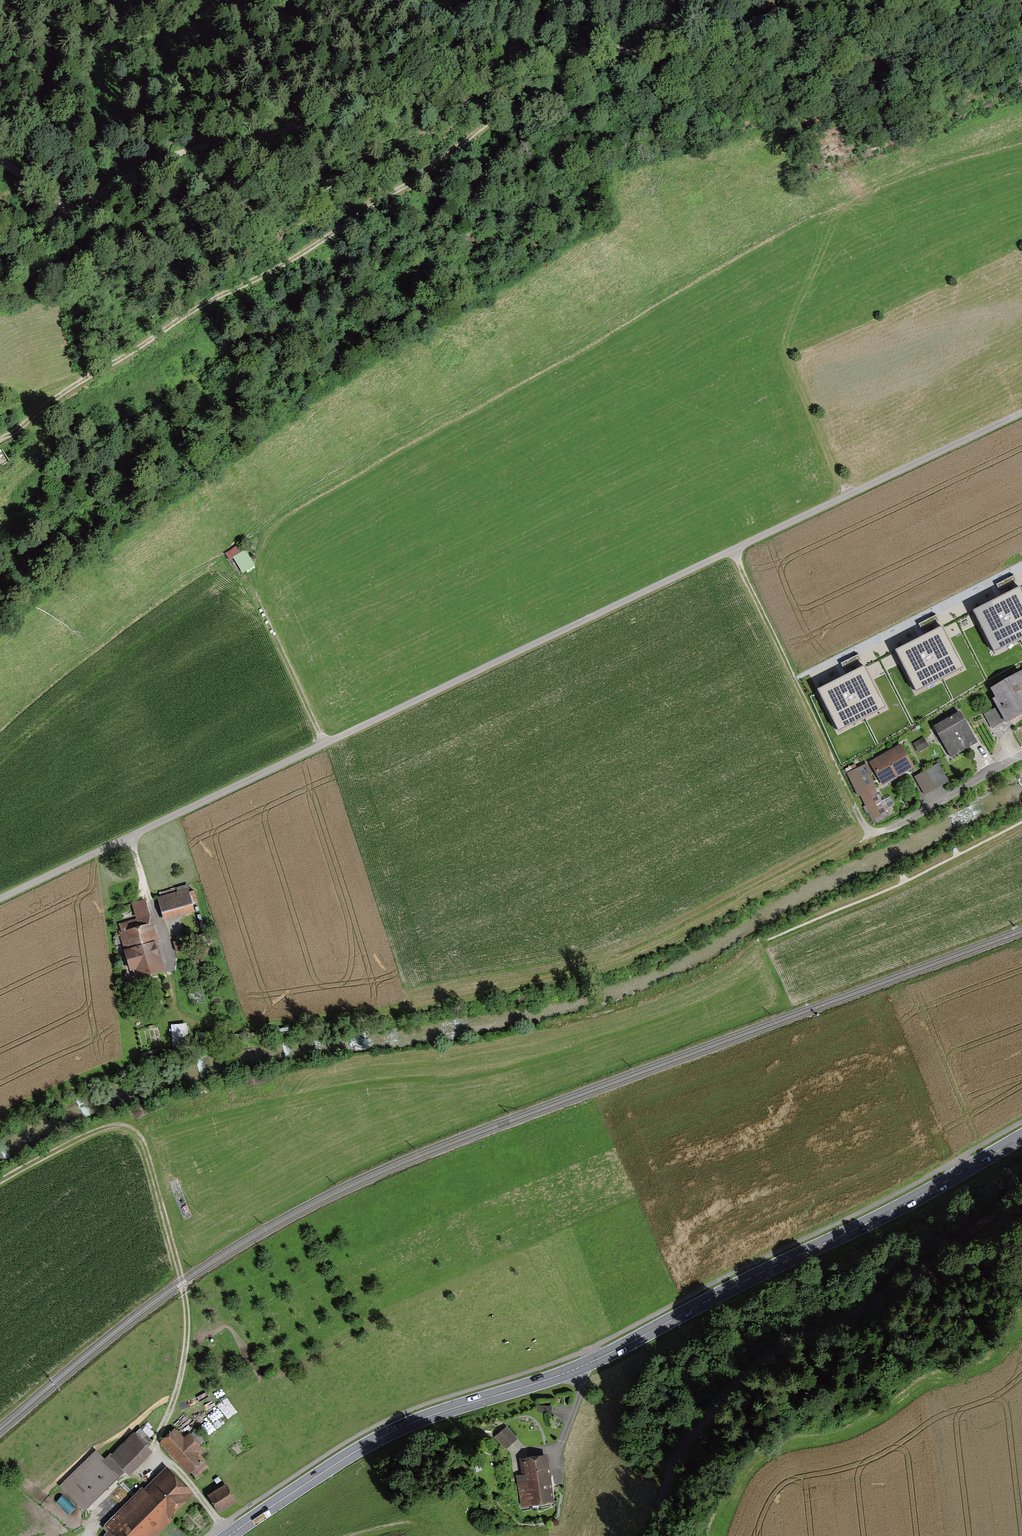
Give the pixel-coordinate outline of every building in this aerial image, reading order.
[(0,448),(0,469),(9,464),(0,448)] [(1019,588),(975,610),(995,649),(1021,636),(1021,593),(1019,588)] [(962,667),(942,627),(897,650),(917,689),(962,667)] [(864,666),(819,689),(839,729),(884,706),(864,666)] [(993,692),(1009,720),(1021,712),(1021,675),(993,692)] [(961,715),(935,729),(953,760),(979,746),(961,715)] [(901,748),(871,765),(883,787),(913,770),(901,748)] [(939,767),(916,780),(926,797),(949,784),(939,767)] [(860,770),(849,775),(860,798),(863,796),(873,818),(881,813),(860,770)] [(187,893),(159,901),(164,919),(193,911),(187,893)] [(151,919),(121,927),(135,980),(165,973),(151,919)] [(188,1027),(172,1028),(174,1048),(189,1047),(188,1027)] [(188,1442),(176,1430),(160,1444),(197,1482),(209,1470),(200,1460),(206,1454),(191,1439),(188,1442)] [(97,1453),(59,1489),(84,1515),(149,1453),(135,1438),(107,1464),(97,1453)] [(548,1458),(523,1461),(527,1505),(553,1502),(548,1458)] [(109,1529),(116,1535),(157,1535),(194,1498),(166,1470),(109,1529)] [(227,1488),(209,1498),(219,1514),(236,1504),(227,1488)]
